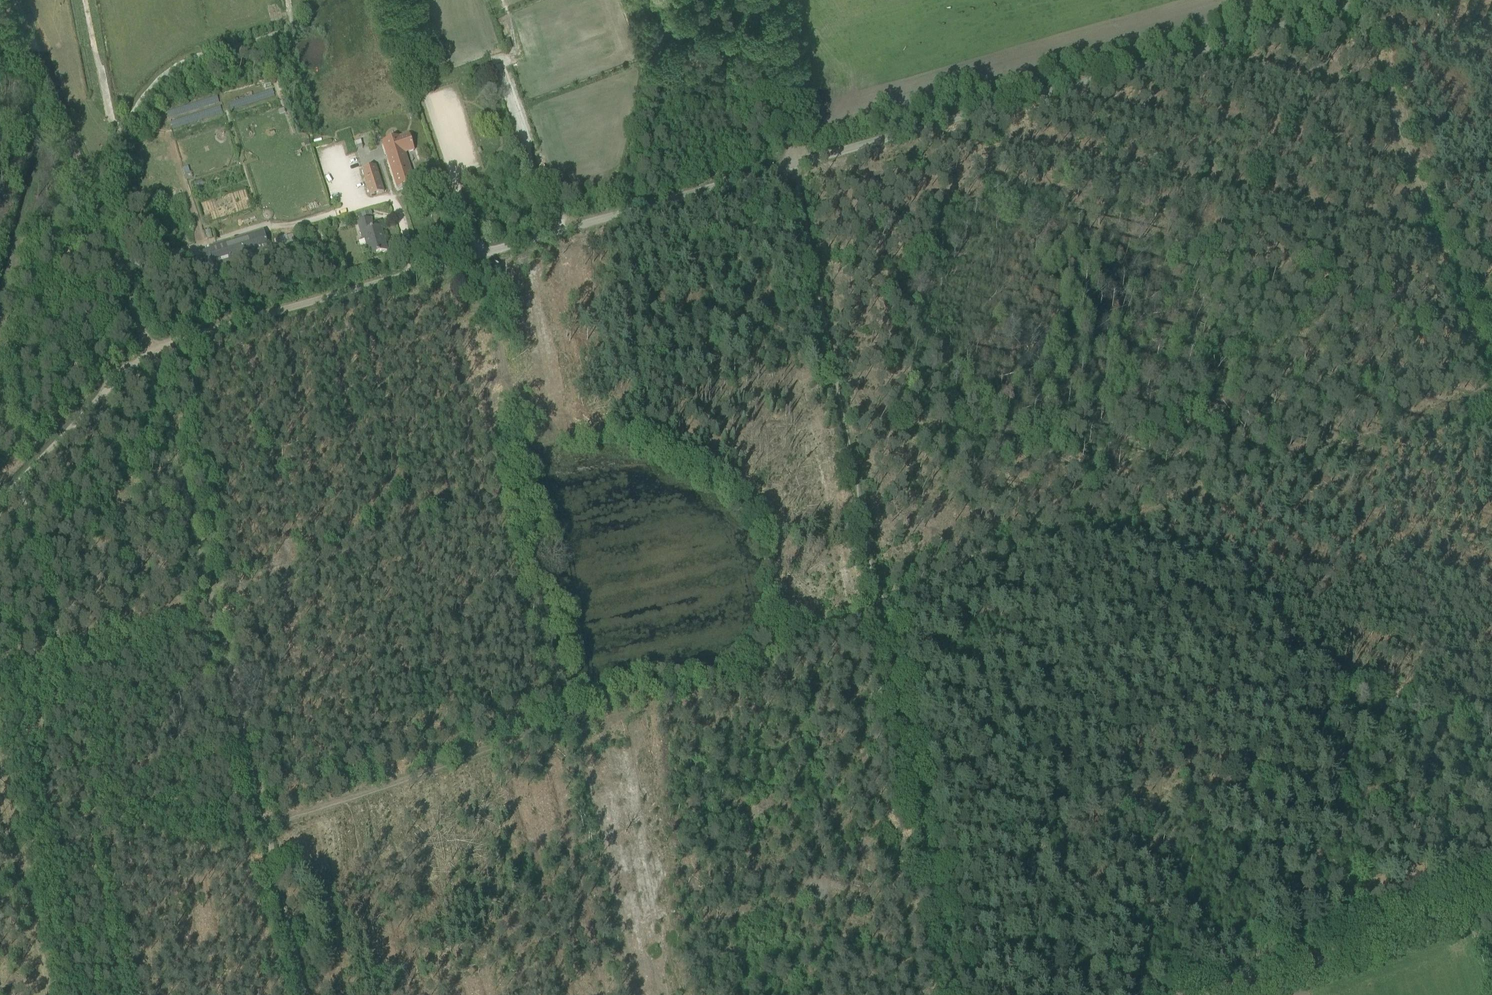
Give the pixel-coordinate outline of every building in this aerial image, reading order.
[(231,111),(275,96),(272,89),(229,104),(231,111)] [(172,127),(222,114),(218,97),(167,110),(172,127)] [(397,188),(414,182),(405,153),(414,150),(409,134),(383,143),(397,188)] [(375,166),(362,170),(371,196),(384,192),(375,166)] [(365,239),(370,256),(387,251),(380,227),(374,229),(371,219),(358,222),(363,240),(365,239)] [(248,251),(251,261),(270,255),(263,232),(248,237),(250,244),(252,250),(248,251)] [(293,235),(273,241),(278,256),(297,250),(293,235)] [(215,273),(232,267),(227,252),(250,244),(248,237),(208,250),(215,273)] [(250,244),(227,252),(232,267),(251,261),(248,251),(252,250),(250,244)] [(323,248),(316,251),(318,258),(325,256),(323,248)]
